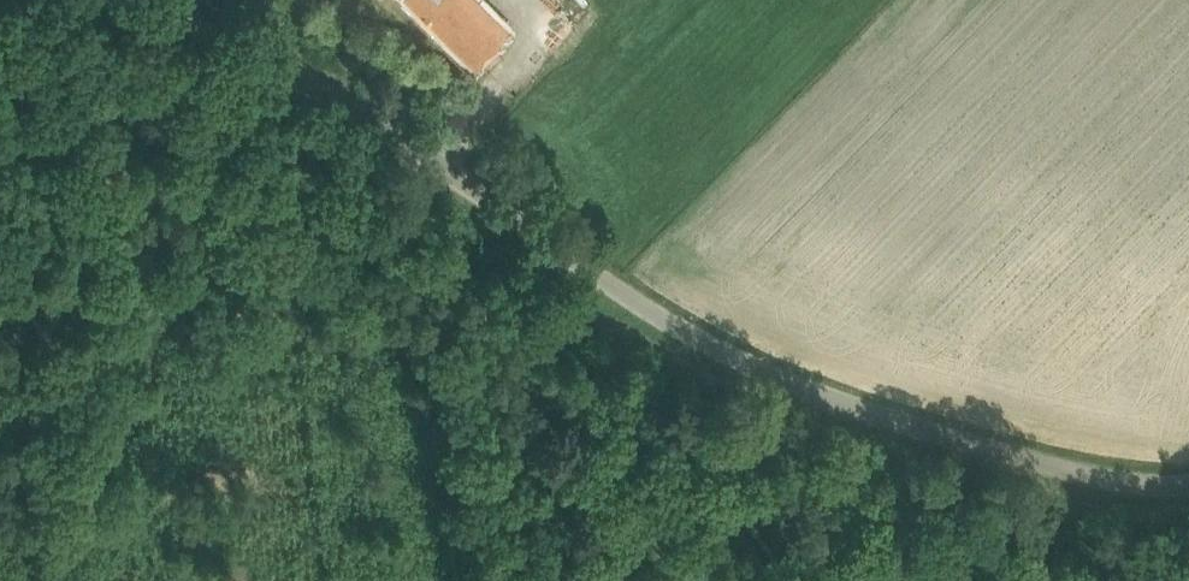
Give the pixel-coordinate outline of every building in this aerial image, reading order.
[(474,62),(507,28),(479,0),(412,0),(474,62)]
